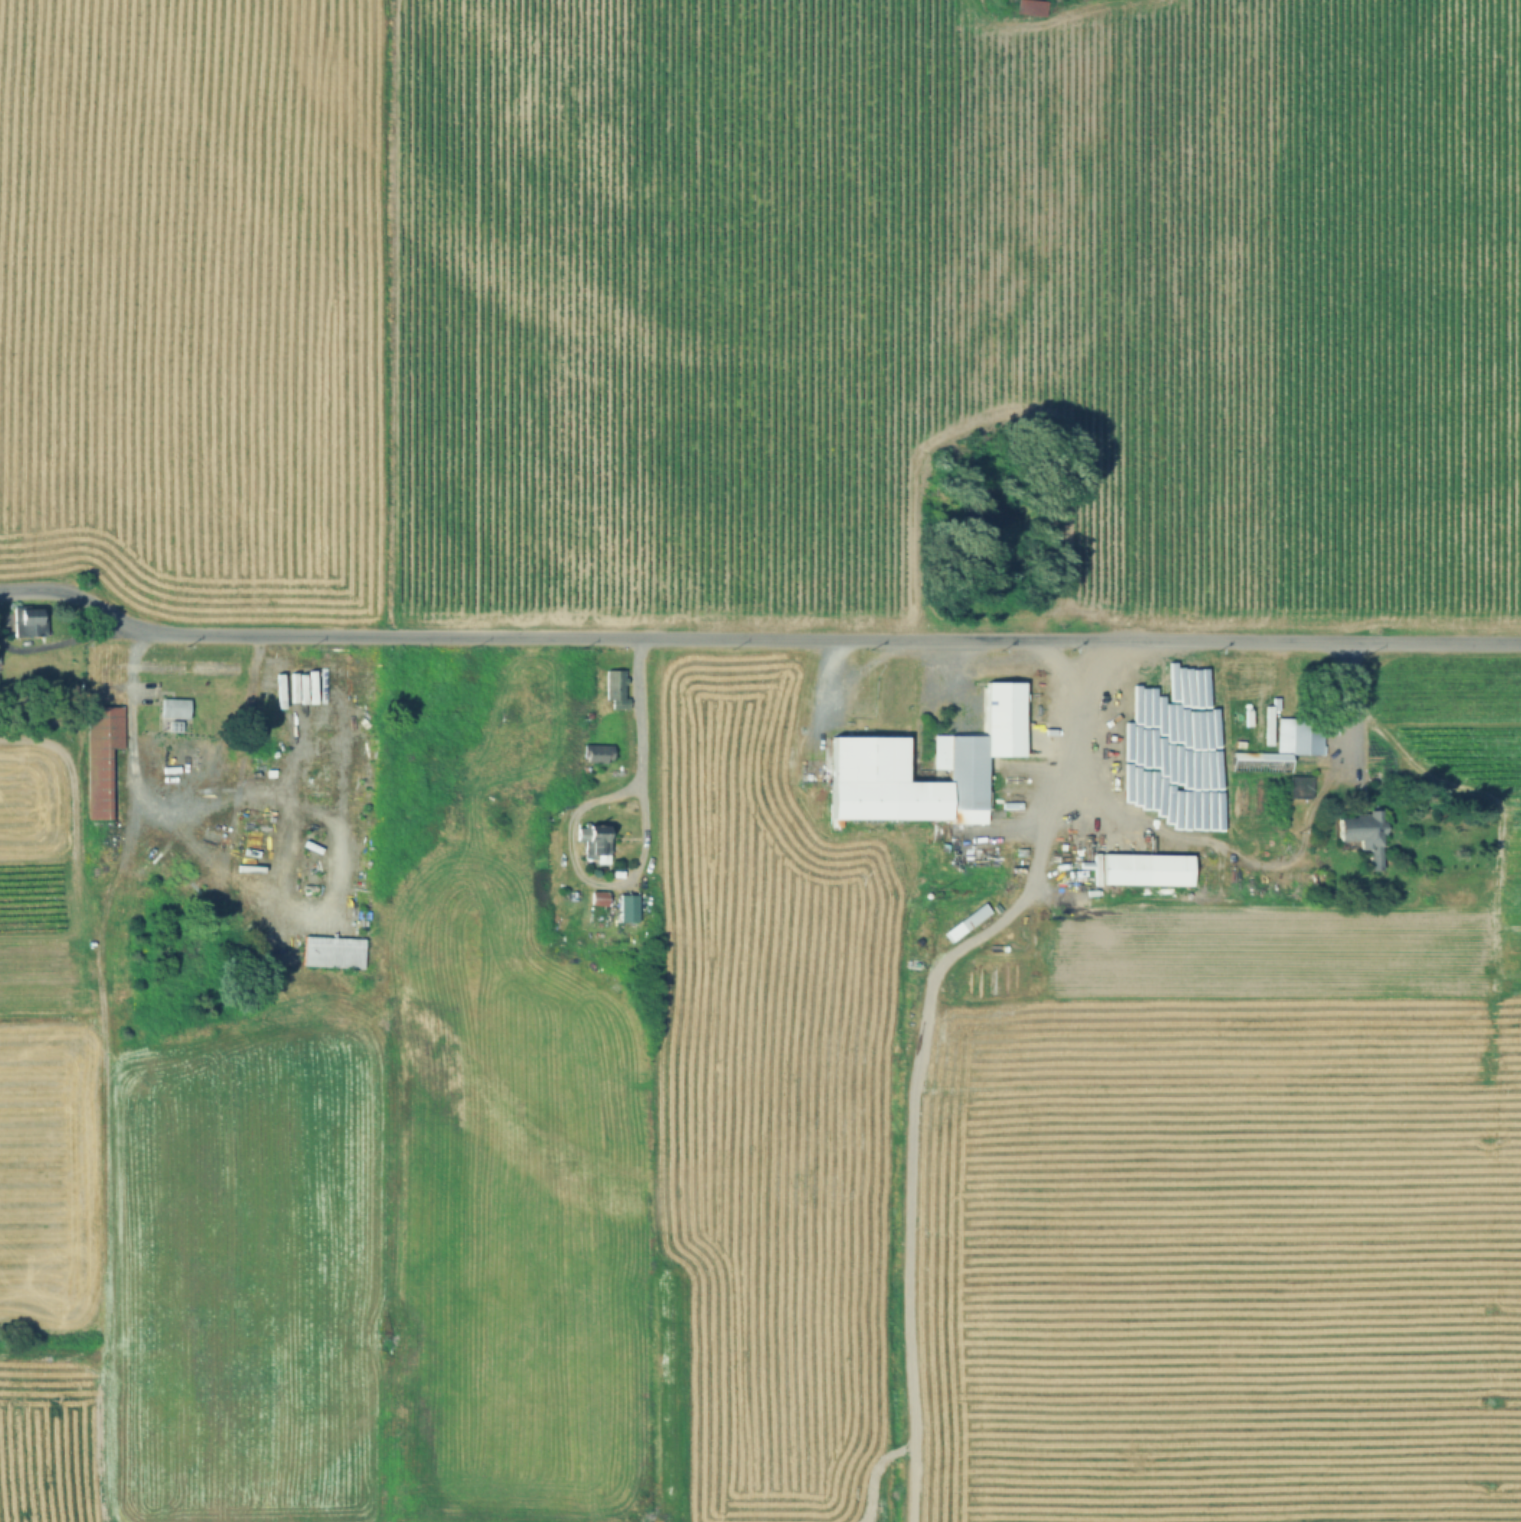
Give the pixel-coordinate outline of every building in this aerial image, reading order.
[(43,608),(11,608),(11,636),(43,636),(43,608)] [(622,670),(604,670),(604,705),(622,705),(622,670)] [(827,819),(827,736),(901,736),(901,781),(945,781),(945,769),(929,769),(929,734),(982,734),(982,682),(1020,682),(1020,756),(984,756),(983,820),(827,819)] [(121,706),(86,706),(86,818),(109,818),(109,748),(121,748),(121,706)] [(1229,770),(1230,750),(1273,751),(1274,717),(1321,718),(1320,753),(1288,753),(1288,771),(1229,770)] [(610,762),(610,744),(582,744),(582,762),(610,762)] [(1336,813),(1336,841),(1357,841),(1357,850),(1367,850),(1367,863),(1380,863),(1380,814),(1336,813)] [(606,825),(576,825),(576,840),(583,840),(583,863),(606,863),(606,825)] [(1098,883),(1099,854),(1188,855),(1188,884),(1098,883)] [(604,892),(589,892),(589,906),(604,906),(604,892)] [(617,923),(635,923),(635,894),(617,894),(617,923)]
